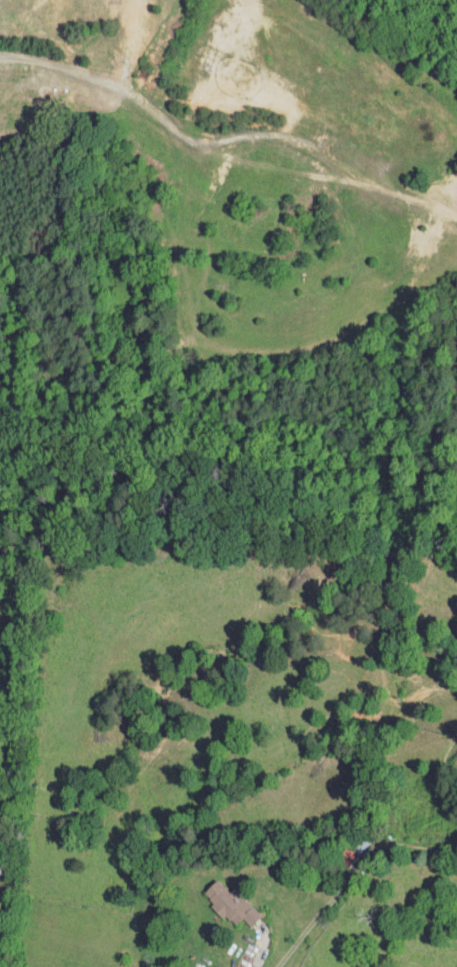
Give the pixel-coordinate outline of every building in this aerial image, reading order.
[(239,922),(249,911),(220,884),(217,887),(204,874),(190,888),(200,897),(198,900),(221,921),(229,913),(239,922)]
